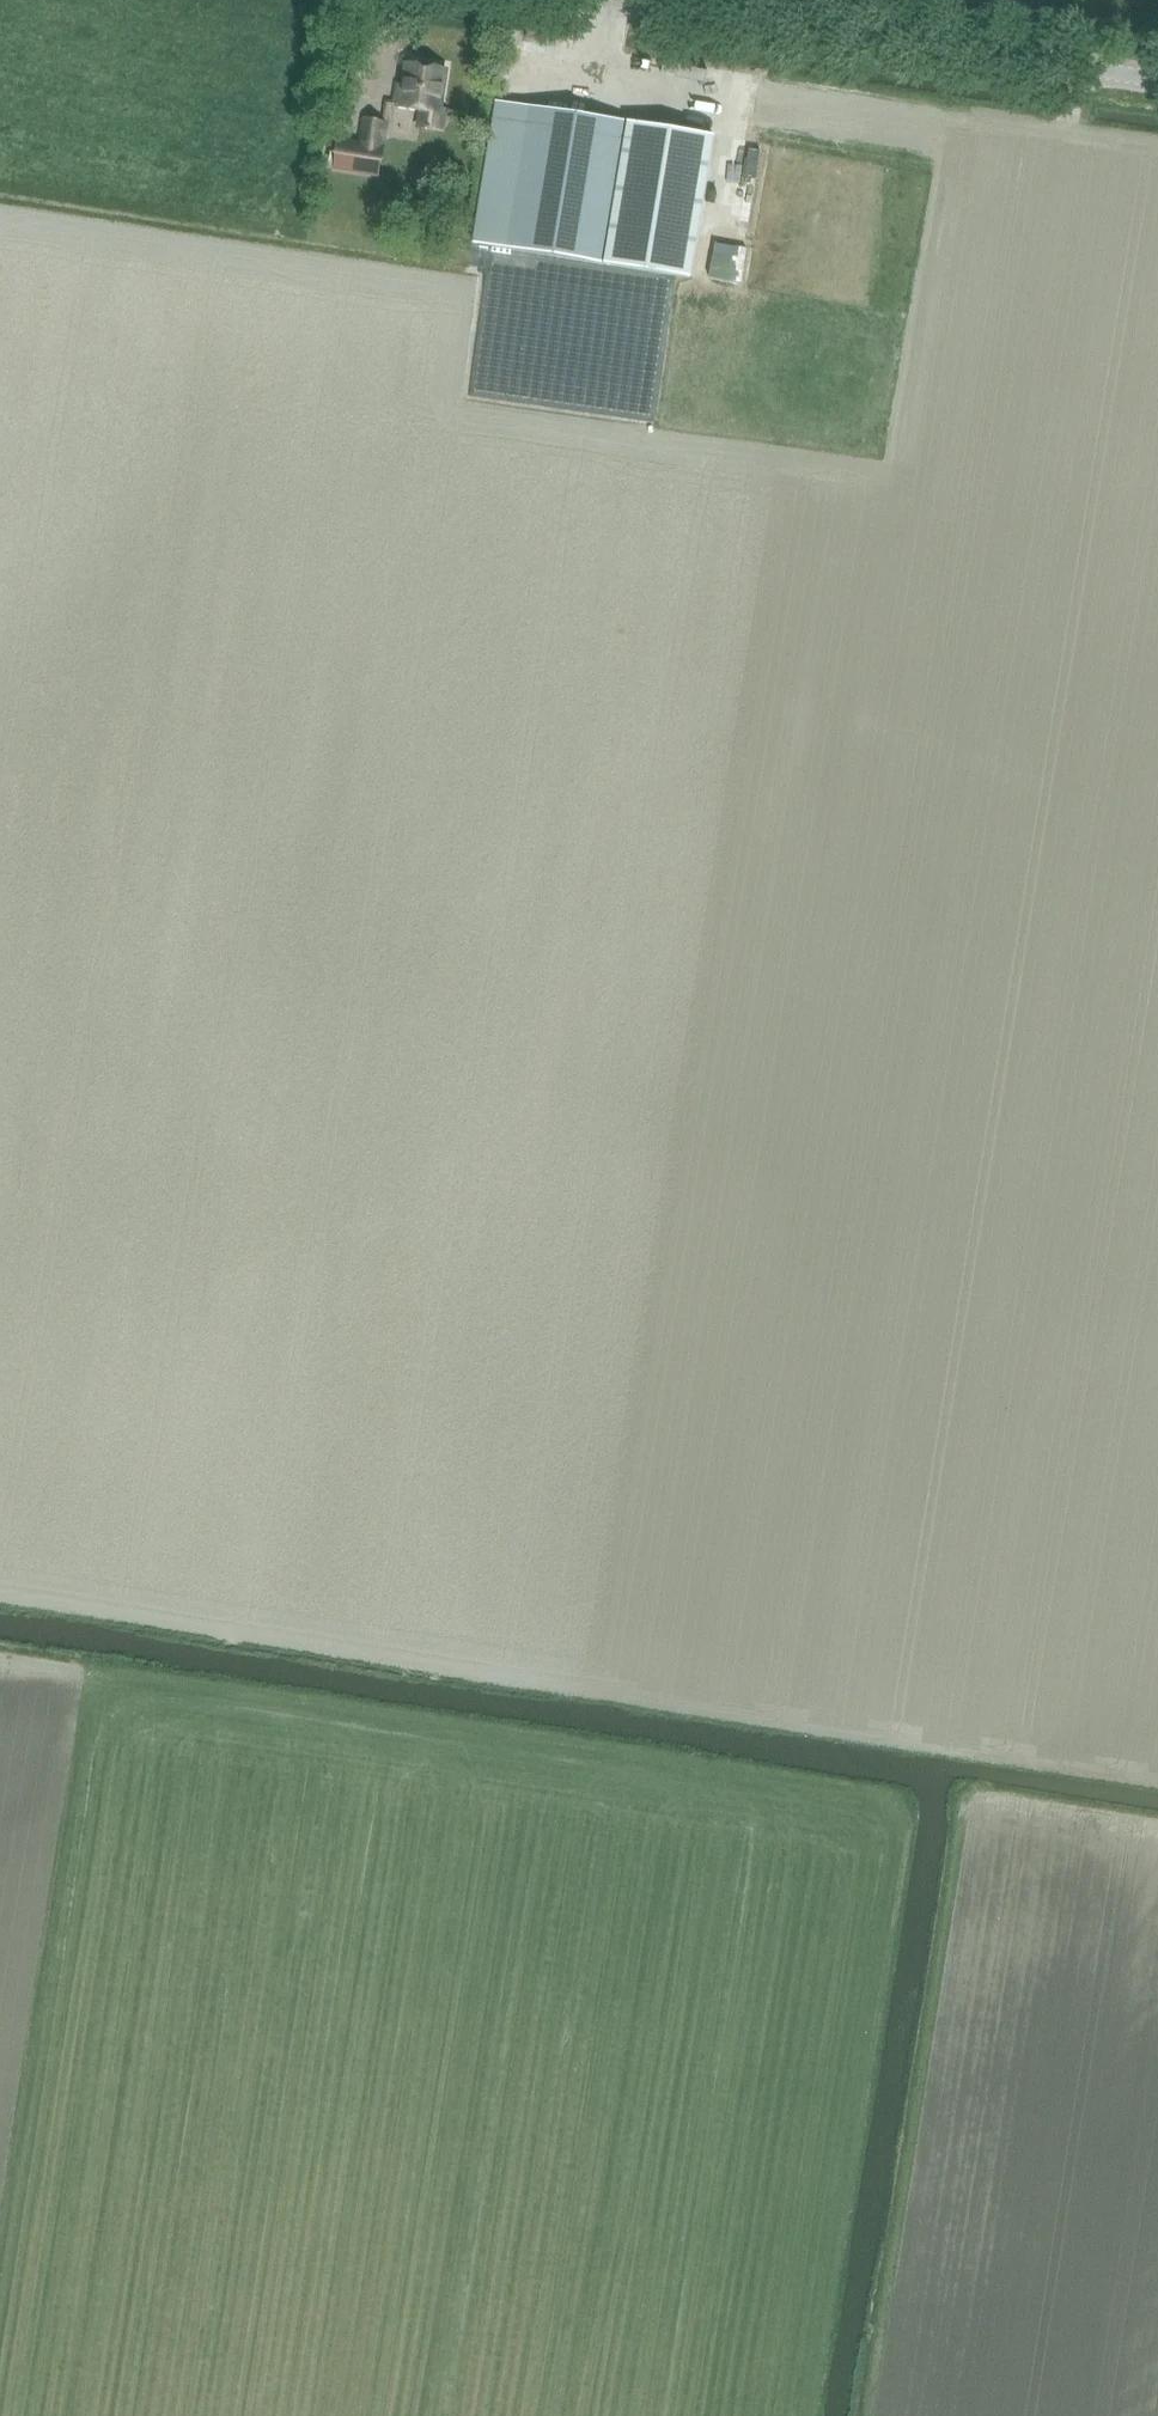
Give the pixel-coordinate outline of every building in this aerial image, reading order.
[(443,133),(446,111),(435,110),(442,70),(412,65),(408,88),(399,86),(395,108),(422,112),(419,130),(443,133)] [(714,137),(623,123),(496,104),(474,245),(691,279),(714,137)] [(379,178),(388,125),(364,121),(359,147),(338,143),(334,170),(379,178)]
